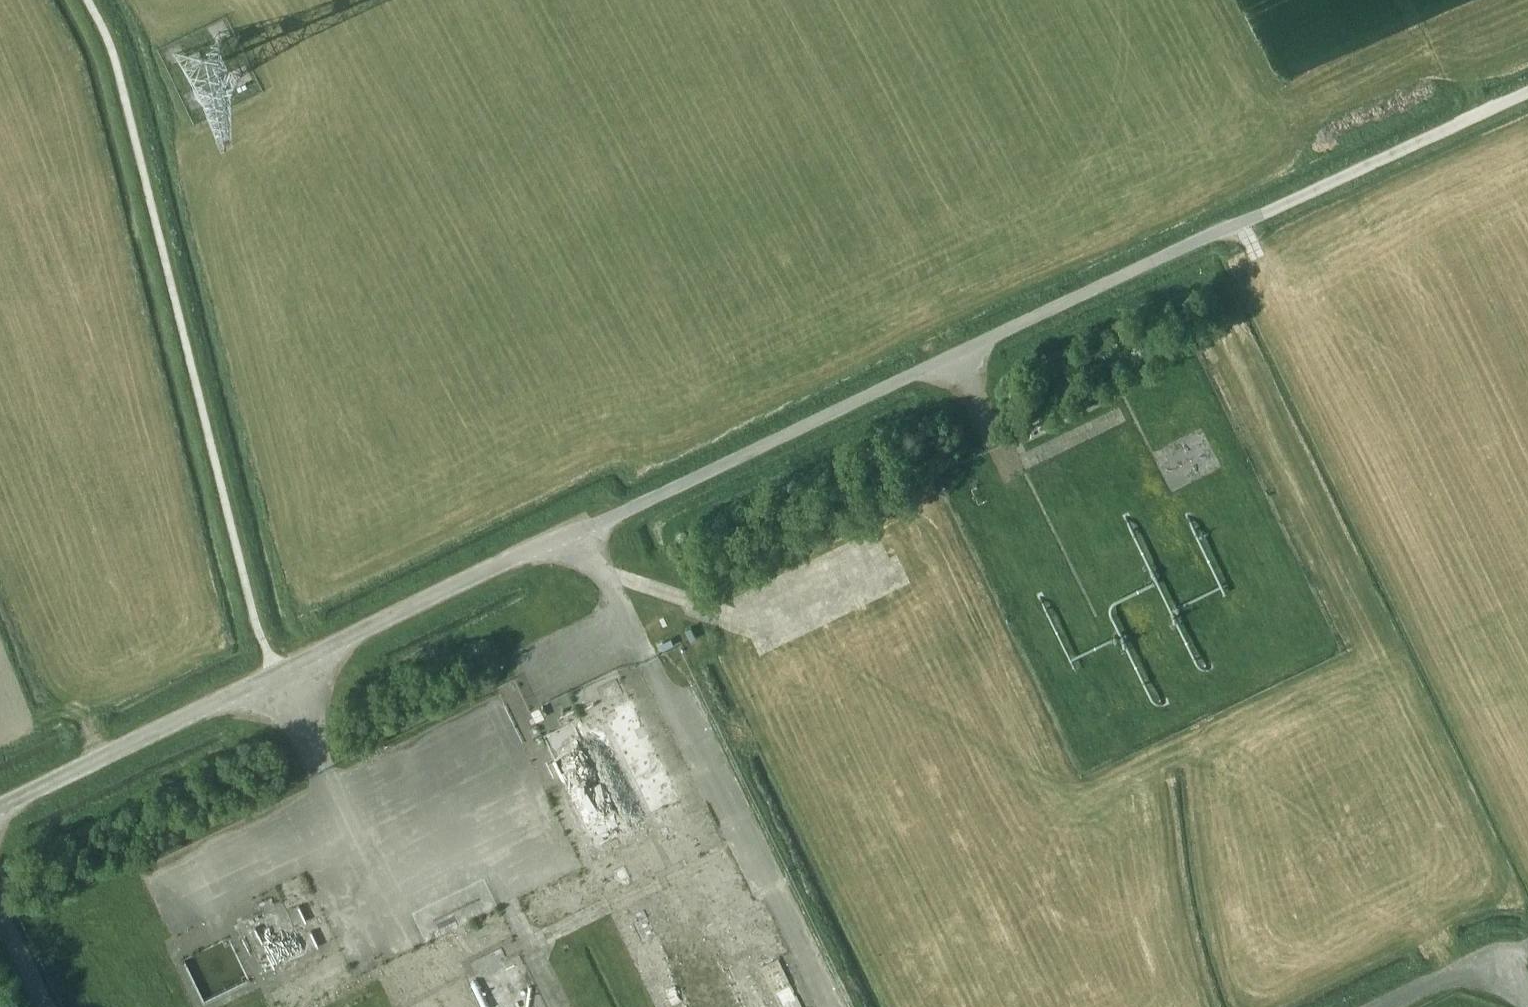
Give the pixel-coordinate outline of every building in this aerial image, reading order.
[(597,840),(688,802),(642,693),(552,730),(597,840)] [(322,899),(235,932),(252,975),(338,942),(322,899)] [(706,961),(681,973),(692,997),(710,989),(704,977),(712,973),(706,961)]
